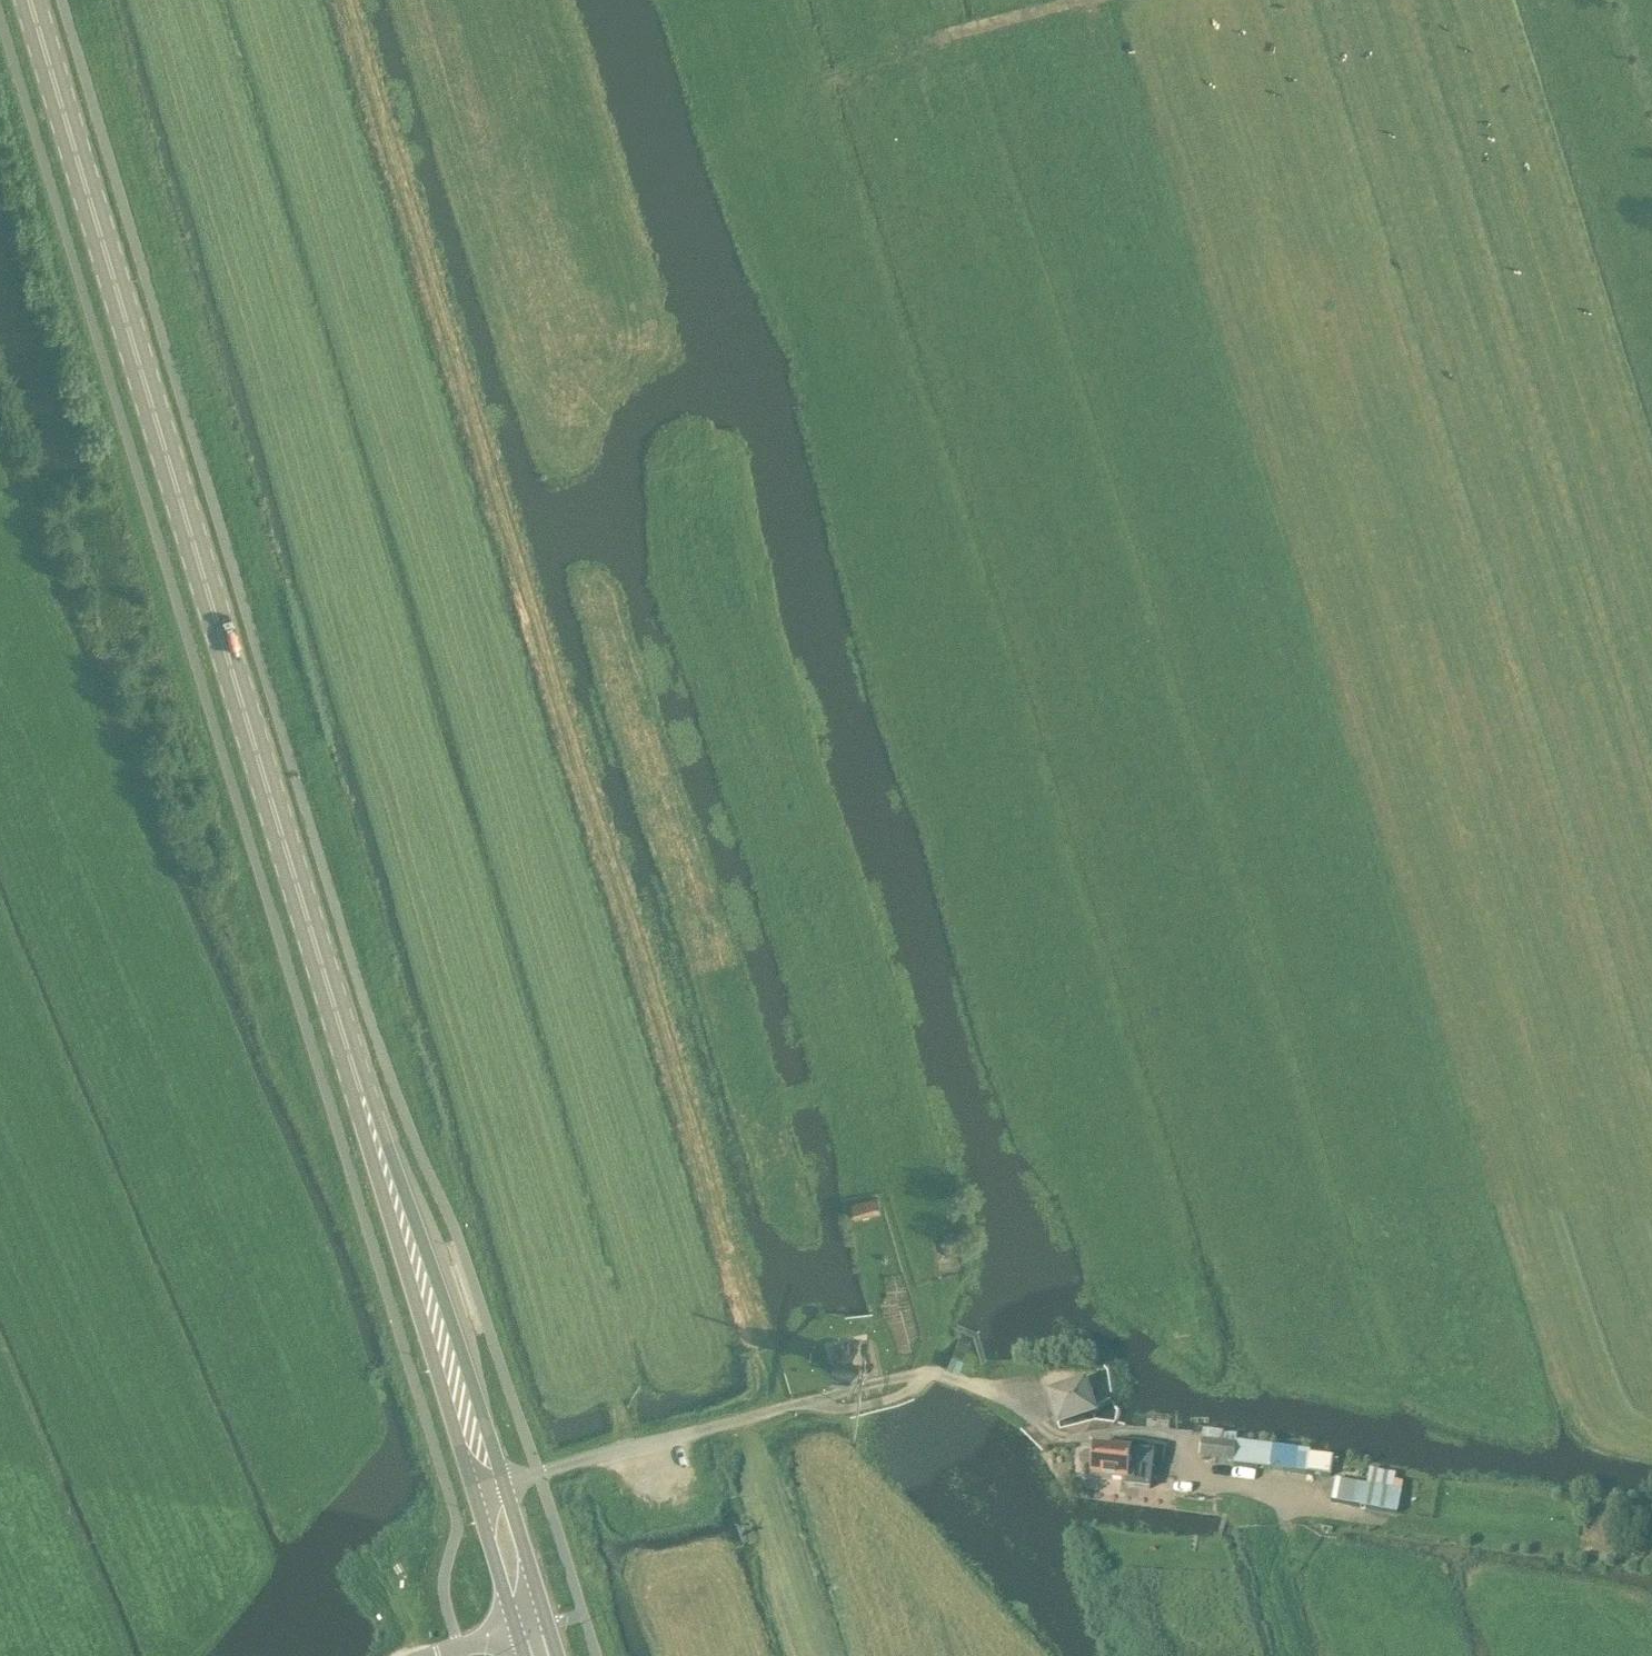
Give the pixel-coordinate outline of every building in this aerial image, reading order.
[(856,1218),(881,1212),(877,1195),(852,1202),(856,1218)] [(837,1377),(868,1370),(862,1341),(831,1347),(837,1377)] [(959,1370),(964,1358),(953,1354),(948,1366),(959,1370)] [(1060,1424),(1095,1413),(1085,1384),(1051,1396),(1060,1424)] [(1203,1439),(1201,1461),(1234,1465),(1235,1465),(1237,1443),(1203,1439)] [(1235,1465),(1234,1466),(1309,1475),(1331,1478),(1332,1476),(1334,1457),(1312,1454),(1312,1451),(1237,1443),(1235,1465)] [(1094,1447),(1091,1477),(1127,1481),(1127,1488),(1151,1491),(1154,1466),(1155,1454),(1094,1447)] [(1398,1515),(1402,1492),(1394,1490),(1367,1485),(1358,1484),(1354,1507),(1398,1515)]
